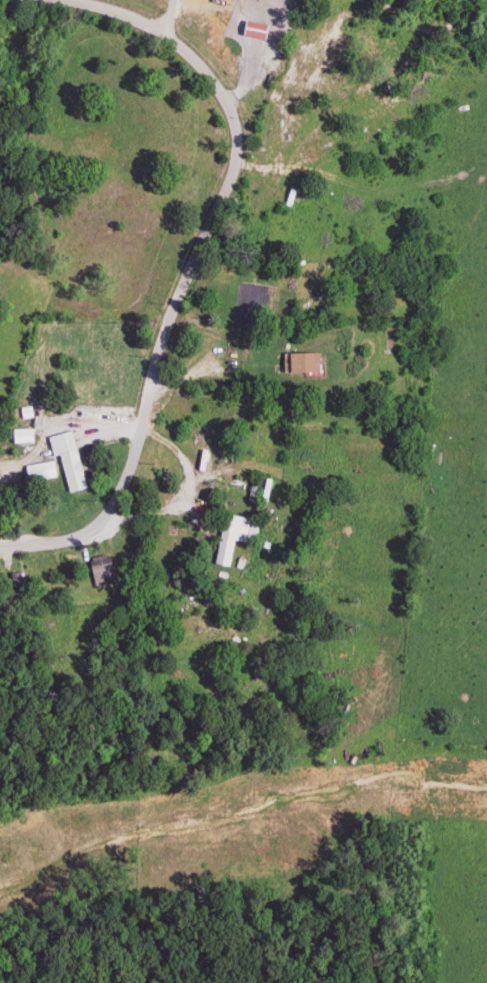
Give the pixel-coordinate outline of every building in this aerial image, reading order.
[(262,40),(264,25),(243,21),(240,37),(262,40)] [(284,355),(284,375),(317,375),(317,355),(284,355)] [(11,444),(29,444),(29,431),(11,431),(11,444)] [(57,456),(65,494),(82,490),(69,432),(46,438),(50,458),(57,456)] [(56,477),(52,461),(22,468),(25,484),(56,477)] [(220,516),(212,566),(227,568),(231,542),(253,545),(256,521),(220,516)] [(87,559),(90,587),(110,585),(107,557),(87,559)]
